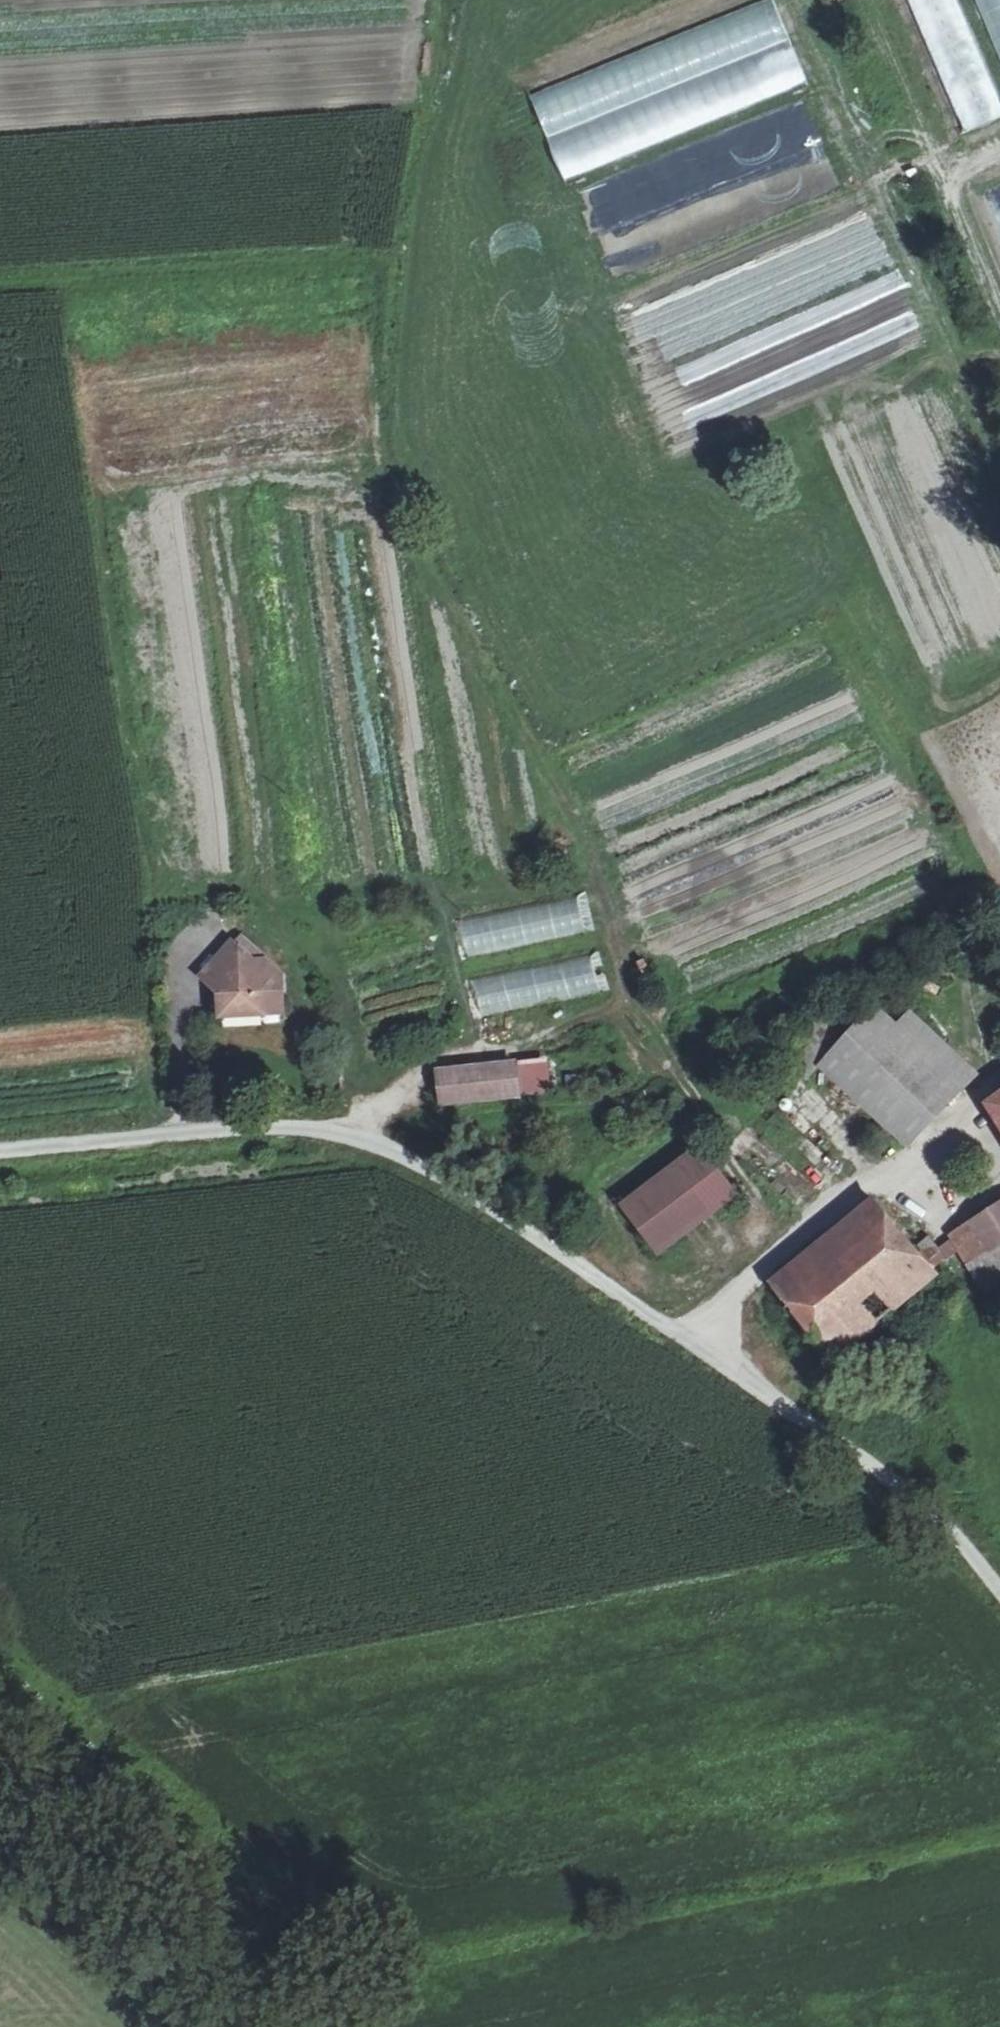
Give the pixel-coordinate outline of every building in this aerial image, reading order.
[(579,897),(461,922),(469,958),(586,932),(579,897)] [(269,977),(260,969),(233,946),(207,975),(222,990),(224,1016),(267,1014),(267,1004),(283,1003),(282,976),(269,977)] [(590,954),(471,983),(480,1020),(599,991),(590,954)] [(269,977),(282,976),(267,963),(260,969),(269,977)] [(267,1004),(267,1014),(283,1013),(283,1003),(267,1004)] [(909,1147),(966,1086),(923,1049),(935,1037),(909,1013),(897,1025),(878,1008),(856,1030),(822,1067),(909,1147)] [(809,1082),(822,1067),(856,1030),(833,1009),(785,1061),(809,1082)] [(923,1049),(966,1086),(976,1075),(935,1037),(923,1049)] [(440,1071),(443,1104),(519,1096),(516,1063),(440,1071)] [(999,1118),(999,1099),(991,1105),(999,1118)] [(788,1152),(811,1170),(825,1153),(802,1135),(788,1152)] [(621,1205),(661,1258),(742,1196),(701,1143),(621,1205)] [(773,1283),(836,1359),(937,1276),(927,1263),(942,1252),(930,1236),(915,1248),(875,1201),(773,1283)] [(968,1264),(970,1264),(980,1282),(999,1270),(999,1207),(952,1236),(968,1264)]
